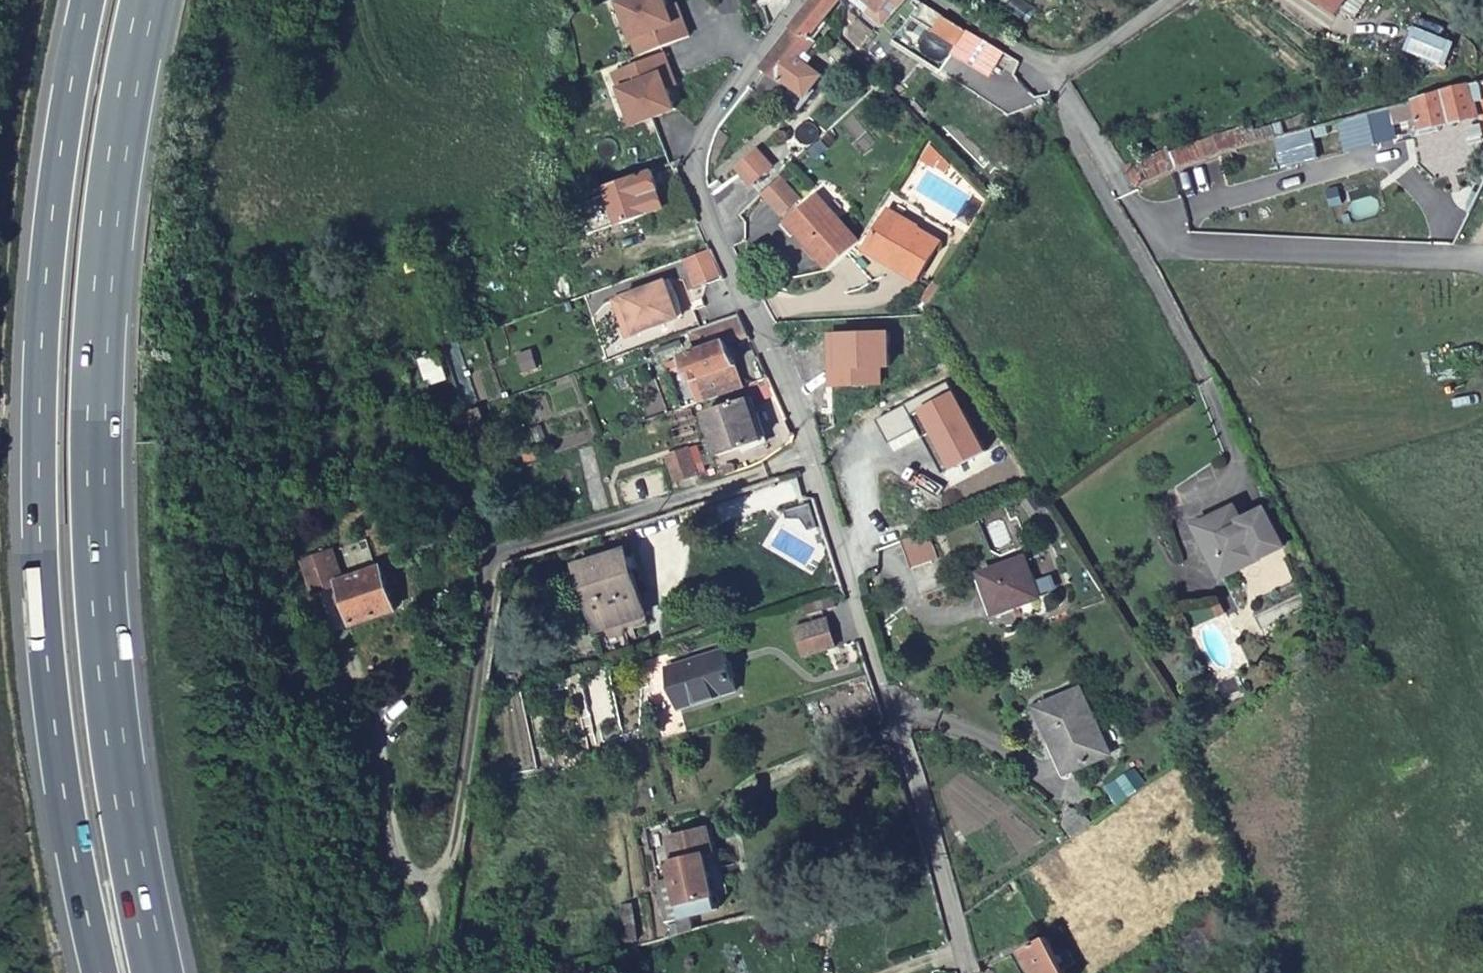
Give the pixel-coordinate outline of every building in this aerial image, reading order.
[(621,5),(642,57),(691,38),(684,20),(675,23),(670,9),(666,0),(634,0),(621,5)] [(797,26),(817,42),(818,41),(814,38),(841,0),(817,0),(797,26)] [(886,11),(894,0),(871,0),(886,11)] [(678,5),(670,9),(675,23),(684,20),(678,5)] [(961,45),(970,29),(946,14),(937,31),(943,35),(961,45)] [(797,26),(764,67),(785,83),(788,80),(808,95),(822,75),(803,61),(817,42),(797,26)] [(657,58),(616,74),(637,126),(686,107),(679,88),(670,92),(665,77),(657,58)] [(1415,90),(1423,121),(1439,118),(1482,109),(1482,72),(1415,90)] [(679,88),(674,74),(665,77),(670,92),(679,88)] [(1387,98),(1337,112),(1347,143),(1396,129),(1387,98)] [(1137,180),(1175,163),(1208,148),(1229,141),(1258,133),(1275,129),(1272,115),(1254,119),(1252,113),(1198,128),(1169,142),(1167,138),(1149,147),(1147,144),(1123,155),(1137,180)] [(1423,121),(1411,123),(1412,129),(1440,123),(1439,118),(1423,121)] [(928,136),(919,150),(945,165),(951,155),(928,136)] [(759,150),(737,170),(761,195),(779,177),(782,175),(759,150)] [(679,171),(683,161),(609,188),(579,199),(592,234),(622,223),(623,226),(666,209),(659,190),(684,180),(679,171)] [(799,198),(779,177),(761,195),(781,215),(799,198)] [(793,232),(826,272),(860,244),(826,204),(817,194),(791,217),(800,227),(793,232)] [(941,240),(889,210),(866,250),(919,279),(941,240)] [(800,227),(791,217),(784,221),(793,232),(800,227)] [(712,247),(700,252),(709,278),(723,273),(712,247)] [(700,252),(688,256),(699,281),(709,278),(700,252)] [(622,296),(636,334),(679,318),(665,280),(622,296)] [(622,296),(612,299),(626,337),(636,334),(622,296)] [(719,321),(691,331),(698,352),(727,342),(728,344),(728,343),(750,336),(740,314),(719,321)] [(890,331),(831,334),(833,358),(841,358),(843,385),(883,383),(882,366),(892,365),(890,331)] [(701,402),(744,387),(728,343),(728,344),(727,342),(698,352),(684,357),(701,402)] [(843,385),(841,358),(833,358),(834,385),(843,385)] [(775,393),(768,378),(744,387),(748,398),(749,398),(751,402),(775,393)] [(948,381),(937,387),(943,398),(954,392),(948,381)] [(937,387),(879,419),(891,443),(920,427),(924,425),(929,435),(938,430),(959,466),(986,451),(954,392),(943,398),(937,387)] [(749,398),(748,398),(709,413),(722,454),(764,441),(751,402),(749,398)] [(929,435),(924,425),(920,427),(946,474),(959,466),(938,430),(929,435)] [(698,447),(692,449),(669,456),(678,481),(701,473),(698,463),(703,461),(698,447)] [(1244,523),(1237,509),(1199,528),(1224,579),(1277,552),(1266,530),(1275,525),(1268,510),(1244,523)] [(1287,548),(1275,525),(1266,530),(1277,552),(1287,548)] [(904,541),(914,568),(939,559),(929,532),(904,541)] [(628,630),(645,625),(625,552),(576,567),(595,628),(625,620),(628,630)] [(328,554),(304,564),(316,592),(339,583),(339,582),(328,554)] [(1026,557),(982,572),(996,613),(1040,597),(1026,557)] [(339,583),(356,624),(399,609),(381,565),(339,582),(339,583)] [(835,649),(826,619),(793,628),(803,659),(835,649)] [(722,650),(663,668),(676,708),(734,690),(722,650)] [(1109,753),(1079,688),(1037,707),(1067,772),(1109,753)] [(703,827),(682,833),(667,837),(671,857),(672,860),(665,861),(669,878),(656,881),(669,934),(691,928),(688,915),(715,909),(713,897),(728,893),(724,874),(735,872),(732,860),(721,862),(717,845),(709,847),(704,828),(704,827),(703,827)] [(1011,878),(995,889),(1003,902),(1020,891),(1011,878)] [(1036,972),(1070,972),(1047,937),(1023,952),(1036,972)]
